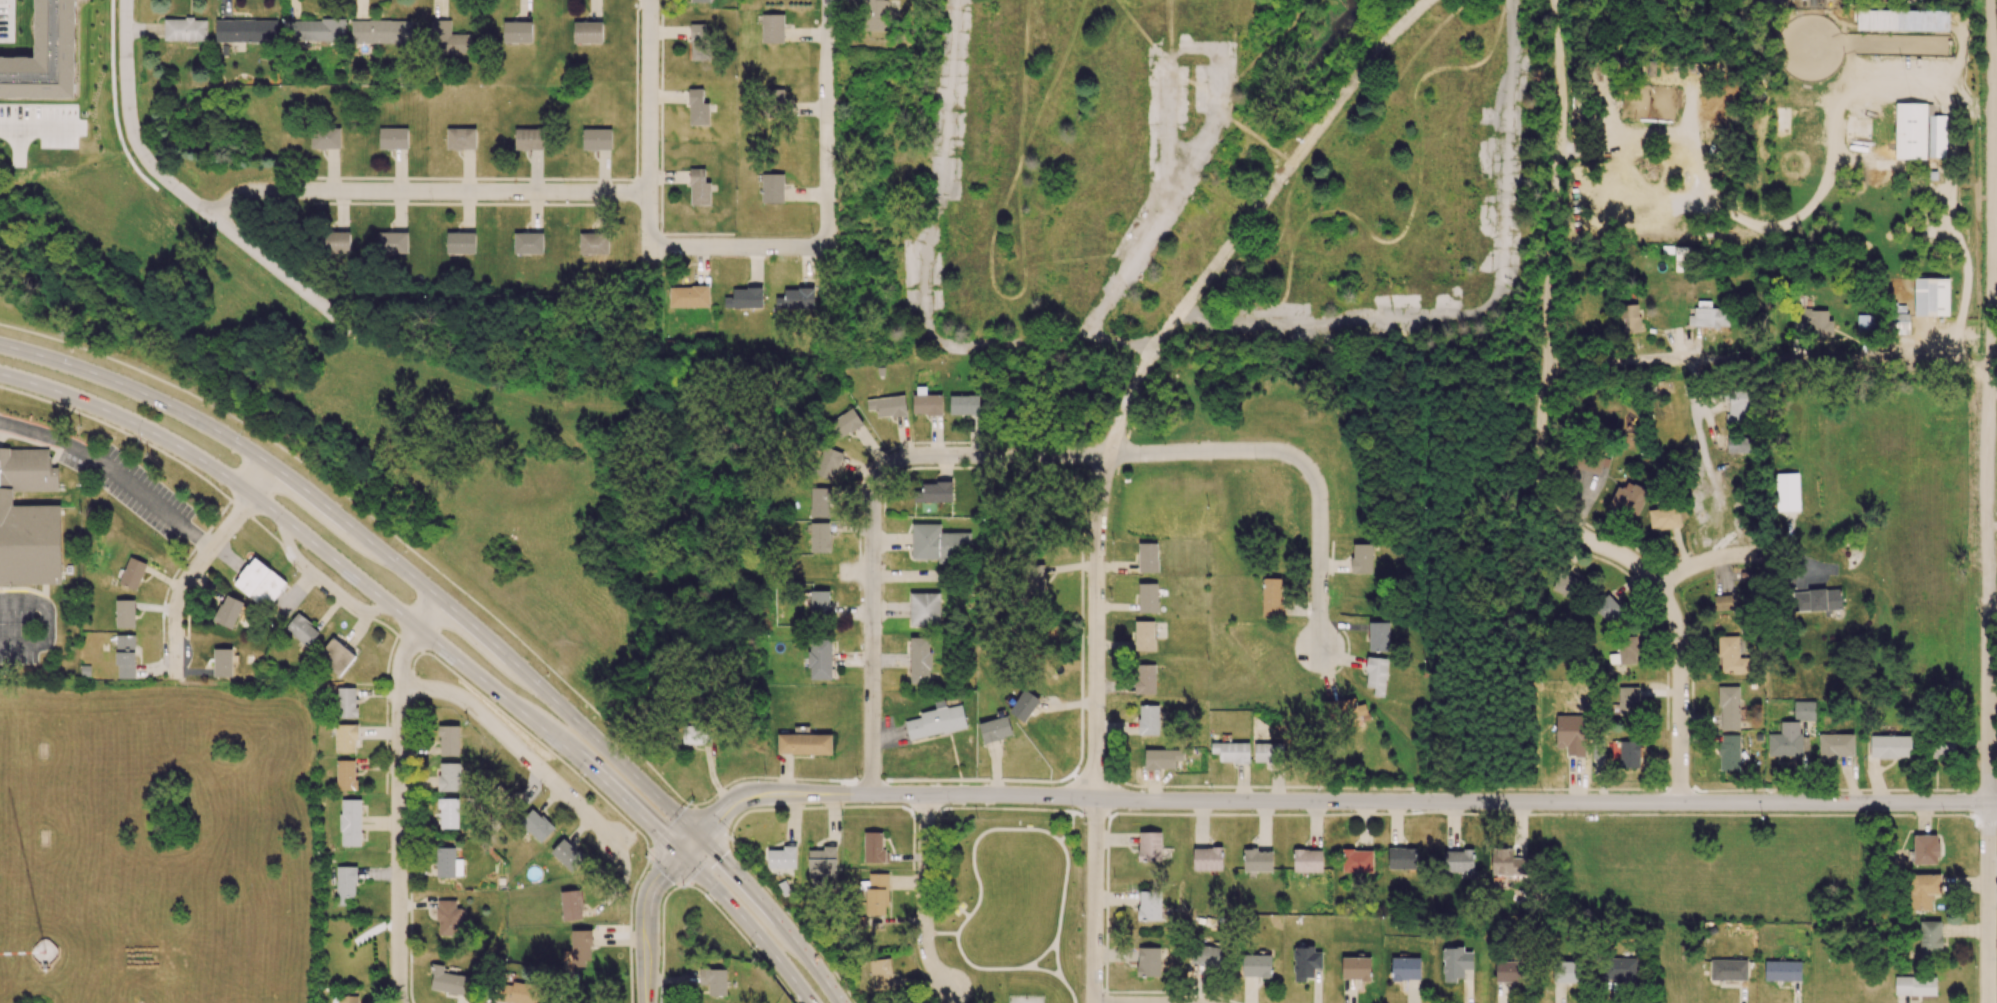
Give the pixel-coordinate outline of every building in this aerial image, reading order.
[(35,58),(0,57),(0,97),(75,98),(75,0),(35,0),(35,58)] [(888,0),(865,0),(865,31),(888,31),(888,0)] [(1948,30),(1948,10),(1896,11),(1896,31),(1948,30)] [(784,43),(784,14),(762,14),(762,43),(784,43)] [(207,19),(165,18),(164,40),(206,41),(207,19)] [(277,20),(216,19),(215,42),(277,42),(277,20)] [(345,40),(345,19),(285,21),(285,42),(345,40)] [(451,19),(433,19),(432,53),(469,54),(469,34),(450,34),(451,19)] [(412,21),(351,20),(351,43),(411,44),(412,21)] [(532,43),(532,22),(503,21),(503,42),(532,43)] [(573,22),(574,43),(603,42),(602,21),(573,22)] [(690,24),(691,61),(708,61),(707,24),(690,24)] [(709,103),(703,103),(703,89),(688,89),(689,126),(710,125),(709,103)] [(1894,159),(1927,159),(1927,157),(1945,158),(1946,116),(1932,115),(1933,104),(1896,103),(1894,159)] [(310,149),(340,149),(340,128),(311,127),(310,149)] [(408,128),(379,128),(379,149),(408,149),(408,128)] [(476,128),(447,128),(447,149),(476,149),(476,128)] [(543,128),(514,129),(515,150),(543,150),(543,128)] [(611,150),(612,129),(582,129),(582,150),(611,150)] [(710,205),(711,182),(705,182),(705,169),(691,168),(690,205),(710,205)] [(784,174),(761,174),(762,203),(784,203),(784,174)] [(350,232),(328,231),(328,253),(349,253),(350,232)] [(408,253),(407,232),(379,232),(379,254),(408,253)] [(475,233),(447,232),(446,253),(475,254),(475,233)] [(579,233),(580,255),(609,254),(609,232),(579,233)] [(514,254),(543,254),(543,233),(514,233),(514,254)] [(1688,247),(1675,247),(1675,272),(1688,272),(1688,247)] [(1949,279),(1914,279),(1914,316),(1949,316),(1949,279)] [(709,307),(709,287),(669,286),(669,307),(709,307)] [(762,288),(732,288),(733,297),(724,297),(724,308),(763,308),(762,288)] [(814,288),(784,288),(784,297),(776,297),(775,309),(814,310),(814,288)] [(1710,301),(1697,301),(1697,308),(1692,308),(1692,316),(1688,316),(1688,327),(1728,327),(1729,309),(1710,308),(1710,301)] [(1827,310),(1804,310),(1804,303),(1801,303),(1800,336),(1833,336),(1833,320),(1827,320),(1827,310)] [(1639,333),(1639,305),(1621,305),(1621,333),(1639,333)] [(1909,314),(1890,314),(1890,335),(1909,335),(1909,314)] [(1857,331),(1876,331),(1876,315),(1857,315),(1857,331)] [(1728,390),(1729,414),(1725,415),(1725,425),(1750,424),(1749,389),(1728,390)] [(941,394),(912,395),(913,415),(942,414),(941,394)] [(866,399),(867,410),(877,409),(878,418),(906,415),(904,395),(866,399)] [(979,395),(949,395),(950,415),(979,414),(979,395)] [(838,440),(863,425),(852,408),(828,423),(838,440)] [(1751,453),(1752,437),(1727,437),(1727,453),(1751,453)] [(842,452),(823,447),(815,474),(833,480),(842,452)] [(61,505),(12,506),(12,491),(58,491),(58,467),(49,467),(49,449),(0,449),(0,584),(61,584),(61,505)] [(1608,468),(1610,458),(1579,450),(1575,468),(1599,474),(1602,467),(1608,468)] [(1776,511),(1800,510),(1798,473),(1775,474),(1776,511)] [(1608,506),(1636,518),(1648,490),(1627,481),(1624,489),(1617,486),(1608,506)] [(952,483),(914,482),(914,501),(952,502),(952,483)] [(810,517),(830,518),(831,488),(811,488),(810,517)] [(1651,531),(1681,526),(1678,507),(1648,512),(1651,531)] [(830,522),(810,523),(811,553),(831,552),(830,522)] [(970,532),(940,532),(940,524),(912,524),(912,559),(938,559),(938,563),(955,563),(955,555),(970,556),(970,532)] [(1138,572),(1157,573),(1158,543),(1139,543),(1138,572)] [(1371,544),(1352,544),(1352,574),(1372,574),(1371,544)] [(136,591),(147,563),(129,557),(119,584),(136,591)] [(287,583),(255,557),(233,583),(265,609),(287,583)] [(1044,596),(1044,565),(1026,565),(1026,596),(1044,596)] [(1573,598),(1580,579),(1558,572),(1552,591),(1573,598)] [(1261,616),(1281,616),(1282,578),(1262,578),(1261,616)] [(1138,613),(1158,613),(1158,583),(1138,584),(1138,613)] [(1792,611),(1841,609),(1840,589),(1791,591),(1792,611)] [(830,591),(811,591),(810,614),(830,614),(830,591)] [(940,593),(911,592),(910,626),(939,627),(940,593)] [(232,629),(244,602),(225,594),(213,621),(232,629)] [(1608,625),(1623,612),(1608,594),(1593,607),(1608,625)] [(1714,595),(1714,611),(1732,610),(1731,595),(1714,595)] [(135,600),(116,600),(116,628),(135,628),(135,600)] [(320,632),(298,613),(285,628),(307,647),(320,632)] [(1134,651),(1154,651),(1154,621),(1135,621),(1134,651)] [(1388,651),(1388,623),(1369,622),(1369,651),(1388,651)] [(116,635),(117,678),(135,678),(135,635),(116,635)] [(1638,663),(1636,636),(1617,637),(1618,654),(1608,655),(1609,665),(1638,663)] [(1739,657),(1738,636),(1718,636),(1719,674),(1748,673),(1748,657),(1739,657)] [(342,675),(355,653),(330,638),(317,661),(342,675)] [(910,684),(929,684),(930,638),(911,638),(910,684)] [(832,641),(809,641),(809,679),(831,679),(832,641)] [(214,649),(214,677),(233,676),(233,663),(236,663),(236,648),(214,649)] [(1388,659),(1368,657),(1365,687),(1374,688),(1373,696),(1384,697),(1388,659)] [(1155,665),(1135,664),(1134,694),(1155,694),(1155,665)] [(1739,730),(1739,686),(1718,687),(1719,730),(1739,730)] [(1639,687),(1619,687),(1619,715),(1639,715),(1639,687)] [(356,688),(337,688),(338,718),(357,717),(356,688)] [(1008,711),(1024,723),(1040,700),(1024,689),(1008,711)] [(1328,703),(1333,723),(1366,714),(1363,705),(1357,707),(1354,696),(1328,703)] [(909,740),(966,728),(961,704),(945,708),(944,700),(934,702),(935,709),(919,713),(921,718),(905,721),(909,740)] [(1815,702),(1794,701),(1793,720),(1815,721),(1815,702)] [(1159,705),(1139,705),(1138,735),(1158,735),(1159,705)] [(1556,716),(1556,748),(1567,748),(1567,756),(1585,756),(1584,715),(1556,716)] [(983,743),(1012,735),(1007,716),(978,724),(983,743)] [(1799,722),(1780,722),(1780,734),(1768,734),(1767,755),(1808,756),(1808,735),(1799,735),(1799,722)] [(356,724),(335,724),(335,752),(356,752),(356,724)] [(460,726),(439,726),(439,755),(459,756),(460,726)] [(684,744),(710,744),(709,726),(683,727),(684,744)] [(832,755),(832,735),(777,733),(777,753),(832,755)] [(1853,733),(1818,734),(1819,760),(1838,759),(1838,756),(1854,756),(1853,733)] [(1740,735),(1720,734),(1719,770),(1739,770),(1740,735)] [(1870,758),(1910,759),(1911,736),(1870,735),(1870,758)] [(1955,739),(1930,740),(1931,758),(1955,758),(1955,739)] [(1639,768),(1640,741),(1620,741),(1619,767),(1639,768)] [(1250,743),(1212,743),(1212,753),(1219,754),(1219,763),(1249,763),(1250,743)] [(1277,743),(1254,744),(1254,764),(1278,763),(1277,743)] [(1144,769),(1175,770),(1175,760),(1183,760),(1183,750),(1144,750),(1144,769)] [(356,760),(336,761),(337,791),(356,790),(356,760)] [(461,763),(439,763),(438,793),(460,793),(461,763)] [(361,800),(340,799),(340,846),(361,846),(361,800)] [(458,828),(458,799),(439,799),(439,828),(458,828)] [(554,828),(534,809),(520,823),(541,842),(554,828)] [(864,862),(885,863),(886,848),(882,848),(882,832),(864,832),(864,862)] [(1161,832),(1138,832),(1138,862),(1161,862),(1161,832)] [(1938,835),(1913,835),(1913,865),(1938,865),(1938,835)] [(551,851),(572,874),(587,860),(565,838),(551,851)] [(796,844),(784,843),(784,850),(768,849),(768,867),(795,868),(796,844)] [(836,877),(836,846),(824,846),(824,850),(808,850),(808,877),(836,877)] [(1193,870),(1221,871),(1222,848),(1193,847),(1193,870)] [(457,848),(436,848),(436,877),(461,877),(461,864),(456,864),(457,848)] [(1415,869),(1416,848),(1388,848),(1388,868),(1415,869)] [(1528,857),(1512,857),(1513,849),(1492,848),(1491,875),(1527,875),(1528,857)] [(1272,871),(1272,849),(1243,850),(1243,872),(1272,871)] [(1322,872),(1322,850),(1294,849),(1293,872),(1322,872)] [(1342,872),(1372,872),(1372,850),(1342,850),(1342,872)] [(1445,872),(1473,872),(1473,851),(1445,850),(1445,872)] [(356,867),(336,866),(336,905),(347,905),(347,897),(356,897),(356,867)] [(888,874),(870,873),(869,888),(867,888),(866,914),(886,915),(888,874)] [(1909,911),(1932,911),(1932,894),(1941,894),(1941,875),(1910,874),(1909,911)] [(583,920),(582,890),(561,891),(562,920),(583,920)] [(1138,920),(1160,921),(1161,892),(1139,891),(1138,920)] [(461,908),(456,908),(456,900),(438,900),(437,935),(461,935),(461,908)] [(1941,957),(1942,922),(1920,921),(1919,956),(1941,957)] [(571,931),(572,965),(591,964),(591,930),(571,931)] [(1192,965),(1219,967),(1221,947),(1194,945),(1192,965)] [(1294,980),(1314,979),(1313,969),(1322,968),(1322,952),(1314,952),(1314,946),(1293,947),(1294,980)] [(1159,977),(1160,948),(1138,947),(1137,976),(1159,977)] [(1442,981),(1463,981),(1463,969),(1472,970),(1473,952),(1464,952),(1464,948),(1443,947),(1442,981)] [(1243,977),(1271,977),(1271,955),(1243,954),(1243,977)] [(1371,958),(1342,957),(1342,980),(1371,980),(1371,958)] [(1420,958),(1392,958),(1391,980),(1420,980),(1420,958)] [(1637,958),(1605,959),(1605,980),(1637,979),(1637,958)] [(892,989),(890,959),(870,960),(871,990),(892,989)] [(1747,960),(1711,960),(1710,980),(1747,980),(1747,960)] [(1495,982),(1522,983),(1523,962),(1496,961),(1495,982)] [(1579,983),(1580,962),(1553,961),(1553,982),(1579,983)] [(1801,962),(1764,961),(1764,980),(1801,981),(1801,962)] [(444,965),(433,964),(429,990),(466,995),(469,976),(443,973),(444,965)] [(708,996),(726,996),(727,969),(699,969),(699,984),(709,984),(708,996)] [(515,973),(503,972),(498,1002),(505,1002),(542,1002),(545,987),(513,982),(515,973)] [(1935,995),(1936,977),(1895,976),(1894,995),(1935,995)]
